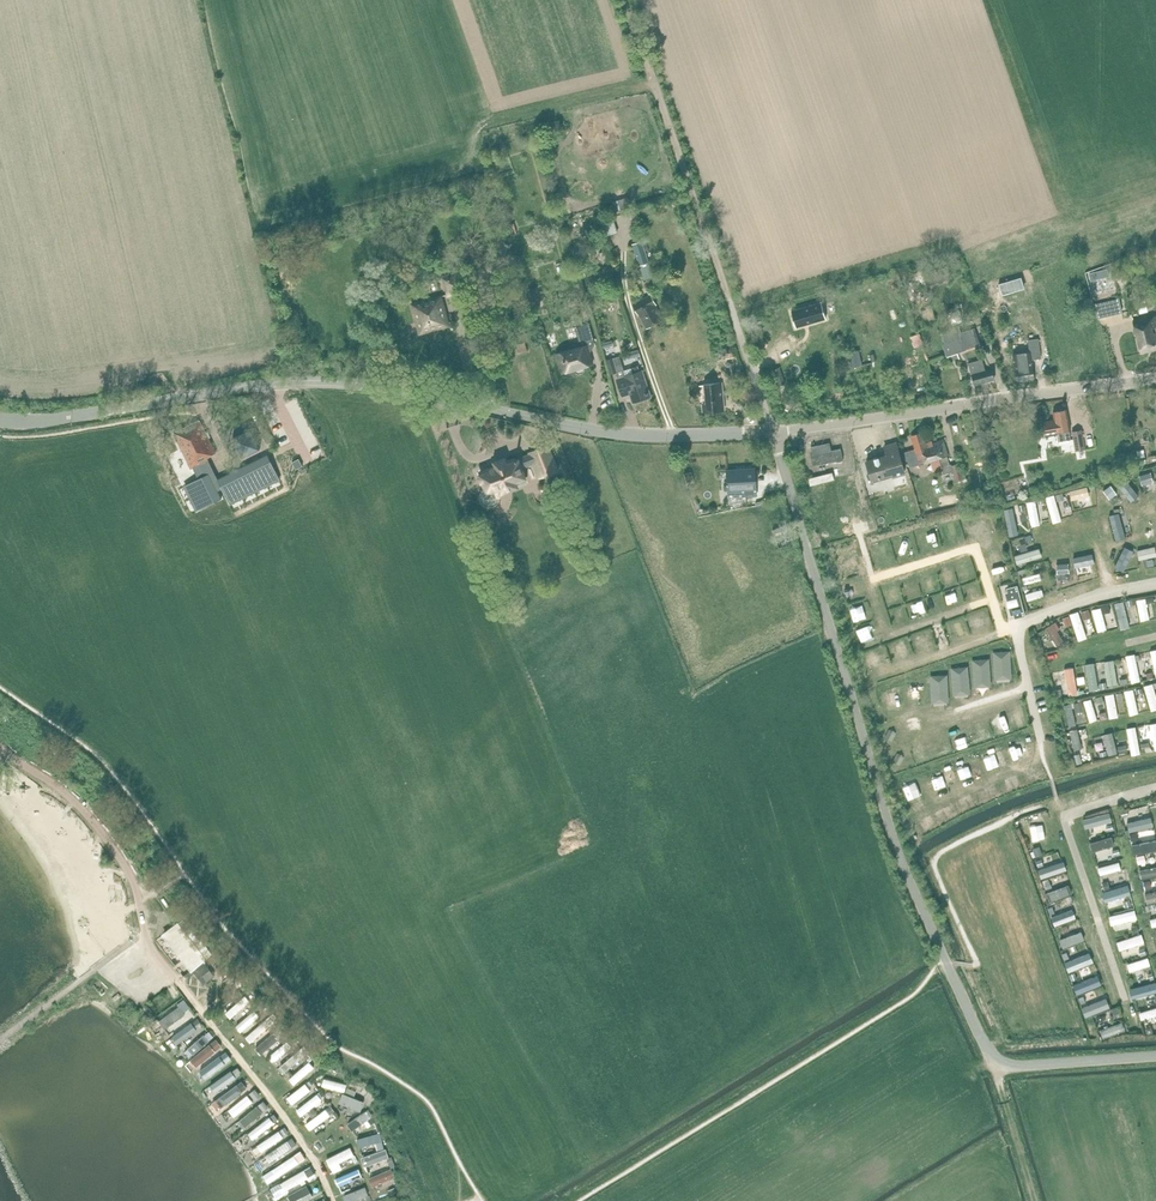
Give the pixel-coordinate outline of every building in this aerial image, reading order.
[(627,197),(612,202),(614,209),(630,204),(627,197)] [(598,218),(602,232),(610,230),(606,215),(598,218)] [(507,225),(510,235),(517,233),(513,223),(507,225)] [(505,241),(496,253),(503,258),(512,245),(505,241)] [(640,266),(649,263),(642,241),(633,244),(640,266)] [(396,255),(403,250),(400,246),(394,250),(396,255)] [(606,251),(600,253),(603,264),(609,262),(606,251)] [(603,267),(607,279),(614,277),(610,264),(603,267)] [(926,285),(950,278),(947,266),(923,274),(926,285)] [(912,272),(905,273),(907,283),(914,282),(912,272)] [(599,274),(587,278),(588,284),(601,280),(599,274)] [(448,296),(463,291),(459,275),(444,279),(448,296)] [(1020,278),(998,284),(1001,295),(1023,288),(1020,278)] [(414,293),(433,288),(432,285),(413,290),(414,293)] [(541,305),(536,289),(527,291),(531,307),(541,305)] [(655,305),(656,305),(650,295),(633,305),(638,314),(639,314),(647,328),(663,319),(655,305)] [(419,334),(449,326),(441,296),(412,305),(419,334)] [(821,302),(791,311),(796,327),(826,319),(821,302)] [(1103,302),(1095,304),(1098,320),(1106,318),(1103,302)] [(936,320),(930,304),(924,307),(925,309),(920,311),(925,324),(936,320)] [(963,321),(957,306),(945,310),(950,326),(963,321)] [(1155,316),(1133,321),(1141,353),(1155,350),(1155,321),(1155,316)] [(556,354),(562,373),(565,372),(567,376),(569,378),(575,376),(576,374),(575,369),(593,364),(586,342),(594,340),(589,324),(577,327),(583,346),(556,354)] [(947,356),(980,345),(975,329),(961,333),(959,326),(941,333),(945,344),(943,345),(947,356)] [(909,337),(913,347),(923,344),(919,333),(909,337)] [(1034,378),(1032,359),(1041,358),(1038,339),(1028,341),(1030,352),(1013,354),(1017,381),(1034,378)] [(518,353),(527,350),(525,342),(516,345),(518,353)] [(858,351),(847,354),(851,369),(862,366),(858,351)] [(641,371),(639,372),(637,365),(623,370),(619,356),(606,360),(610,374),(616,372),(618,380),(617,380),(622,395),(630,392),(634,402),(650,396),(641,371)] [(975,385),(994,380),(991,368),(985,370),(982,359),(968,363),(971,374),(972,374),(975,385)] [(705,411),(722,410),(720,383),(702,385),(705,411)] [(1071,440),(1069,430),(1070,429),(1067,410),(1053,412),(1054,420),(1043,422),(1045,436),(1056,434),(1057,442),(1071,440)] [(199,419),(172,432),(190,468),(192,467),(198,479),(185,485),(198,510),(222,499),(218,491),(222,489),(229,503),(279,478),(267,454),(218,479),(208,460),(209,459),(208,459),(207,456),(216,452),(199,419)] [(250,428),(230,438),(240,458),(260,449),(250,428)] [(1072,432),(1075,451),(1085,449),(1081,430),(1072,432)] [(944,439),(926,444),(923,432),(911,436),(915,449),(904,453),(907,461),(908,460),(910,467),(934,460),(935,464),(937,463),(940,475),(953,471),(956,481),(962,479),(958,464),(950,467),(947,456),(948,455),(944,439)] [(973,446),(982,444),(981,438),(971,440),(973,446)] [(829,443),(811,447),(812,454),(810,455),(812,465),(825,462),(826,464),(828,464),(828,462),(836,461),(836,462),(843,461),(841,448),(831,450),(829,443)] [(873,482),(905,473),(896,443),(884,446),(887,455),(867,461),(873,482)] [(479,495),(479,496),(479,498),(480,500),(481,502),(481,503),(483,505),(484,506),(486,506),(487,507),(489,507),(490,507),(492,507),(494,507),(495,506),(496,505),(497,504),(499,503),(499,502),(499,501),(500,499),(500,498),(500,497),(500,496),(500,494),(500,492),(499,491),(501,490),(502,492),(517,486),(516,483),(525,479),(520,466),(532,461),(536,469),(544,465),(548,474),(557,471),(547,446),(507,462),(506,458),(494,463),(495,467),(480,473),(486,487),(484,488),(483,489),(482,490),(481,491),(480,492),(479,495)] [(298,459),(292,462),(295,470),(302,466),(298,459)] [(742,495),(756,494),(755,468),(727,470),(728,488),(742,487),(742,495)] [(684,474),(687,483),(694,481),(691,472),(684,474)] [(1103,475),(1105,485),(1110,485),(1113,499),(1121,498),(1119,483),(1114,483),(1112,474),(1103,475)] [(1141,479),(1143,487),(1150,485),(1148,477),(1141,479)] [(1063,497),(1082,495),(1081,485),(1062,487),(1063,497)] [(1026,512),(1025,505),(1016,506),(1018,513),(1026,512)] [(1085,513),(1085,522),(1109,522),(1109,512),(1085,513)] [(1144,513),(1115,522),(1121,541),(1134,537),(1132,530),(1140,527),(1142,533),(1149,531),(1144,513)] [(867,522),(861,525),(864,532),(870,529),(867,522)] [(772,529),(778,548),(791,544),(785,525),(772,529)] [(1007,547),(1022,543),(1019,534),(1005,539),(1007,547)] [(1137,555),(1137,559),(1151,556),(1148,544),(1129,548),(1130,556),(1137,555)] [(1122,555),(1100,556),(1101,567),(1123,566),(1122,555)] [(1017,586),(1007,588),(1014,619),(1025,616),(1017,586)] [(1117,601),(1109,602),(1111,620),(1119,619),(1117,601)] [(1108,605),(1101,607),(1103,613),(1110,611),(1108,605)] [(1089,616),(1087,610),(1080,612),(1082,619),(1089,616)] [(1063,625),(1070,623),(1068,617),(1061,619),(1063,625)] [(1046,621),(1039,625),(1050,643),(1057,638),(1046,621)] [(1130,652),(1120,652),(1122,681),(1131,680),(1130,652)] [(1094,670),(1100,669),(1098,660),(1089,661),(1089,660),(1080,661),(1083,689),(1096,688),(1094,670)] [(1055,683),(1056,674),(1047,673),(1047,683),(1055,683)] [(1080,702),(1073,704),(1075,712),(1082,710),(1080,702)] [(1062,725),(1069,723),(1064,705),(1057,707),(1062,725)] [(1121,726),(1123,747),(1132,746),(1130,725),(1121,726)] [(1063,728),(1063,745),(1071,745),(1071,728),(1063,728)] [(1080,833),(1093,831),(1092,824),(1101,822),(1099,811),(1077,816),(1080,833)] [(1143,815),(1119,819),(1121,829),(1145,825),(1143,815)] [(1022,824),(1026,840),(1040,836),(1036,821),(1022,824)] [(1105,835),(1083,839),(1085,849),(1107,844),(1105,835)] [(1041,856),(1038,848),(1032,850),(1035,858),(1041,856)] [(1137,857),(1138,864),(1146,862),(1144,855),(1137,857)] [(1092,872),(1113,869),(1112,861),(1091,864),(1092,872)] [(1155,870),(1153,862),(1133,868),(1136,876),(1155,870)] [(1151,887),(1149,880),(1142,882),(1144,889),(1151,887)] [(1114,921),(1128,920),(1127,909),(1104,912),(1105,922),(1114,921)] [(1155,922),(1155,913),(1143,915),(1144,924),(1155,922)] [(1072,915),(1064,918),(1068,928),(1076,925),(1072,915)] [(165,935),(163,937),(190,972),(193,970),(204,985),(215,977),(203,962),(212,955),(202,942),(200,943),(184,921),(178,925),(176,927),(165,935)] [(1066,925),(1061,928),(1063,933),(1069,931),(1066,925)] [(220,965),(216,968),(221,975),(226,972),(220,965)] [(1107,996),(1090,1001),(1092,1009),(1109,1004),(1107,996)] [(259,997),(255,1002),(259,1007),(264,1003),(259,997)] [(218,1009),(222,1015),(240,1004),(237,998),(218,1009)] [(184,999),(177,1004),(183,1012),(190,1008),(184,999)] [(259,1007),(259,1008),(261,1011),(267,1006),(264,1003),(259,1007)] [(157,1028),(178,1012),(172,1004),(151,1020),(157,1028)] [(237,1031),(251,1013),(244,1008),(230,1026),(237,1031)] [(1117,1008),(1111,1010),(1114,1018),(1120,1016),(1117,1008)] [(273,1014),(269,1017),(276,1024),(280,1021),(273,1014)] [(256,1018),(238,1036),(245,1042),(262,1024),(256,1018)] [(198,1019),(192,1023),(196,1028),(201,1024),(198,1019)] [(1114,1020),(1092,1027),(1095,1034),(1116,1027),(1114,1020)] [(276,1024),(275,1026),(278,1029),(283,1025),(280,1021),(276,1024)] [(264,1029),(249,1044),(256,1051),(271,1035),(264,1029)] [(209,1032),(204,1036),(209,1041),(214,1037),(209,1032)] [(216,1040),(210,1045),(216,1052),(222,1047),(216,1040)] [(266,1058),(284,1047),(280,1040),(262,1052),(266,1058)] [(310,1051),(307,1054),(310,1057),(307,1060),(309,1062),(315,1057),(310,1051)] [(226,1052),(220,1057),(226,1063),(232,1059),(226,1052)] [(273,1064),(278,1070),(292,1057),(286,1052),(273,1064)] [(199,1078),(219,1062),(212,1053),(192,1070),(199,1078)] [(301,1058),(281,1077),(287,1084),(307,1065),(301,1058)] [(238,1067),(232,1071),(236,1076),(242,1072),(238,1067)] [(338,1070),(333,1067),(330,1071),(335,1075),(338,1070)] [(203,1083),(207,1090),(225,1078),(220,1071),(203,1083)] [(314,1083),(338,1091),(340,1083),(316,1075),(314,1083)] [(285,1103),(304,1088),(298,1080),(279,1095),(285,1103)] [(242,1081),(238,1084),(243,1091),(247,1088),(242,1081)] [(356,1092),(347,1088),(345,1094),(354,1097),(356,1092)] [(249,1094),(255,1100),(260,1096),(254,1090),(249,1094)] [(294,1115),(315,1098),(310,1091),(289,1108),(294,1115)] [(240,1092),(221,1108),(228,1115),(246,1100),(240,1092)] [(223,1106),(218,1099),(212,1103),(217,1110),(223,1106)] [(253,1100),(232,1118),(239,1126),(251,1116),(250,1114),(258,1107),(253,1100)] [(264,1101),(259,1105),(263,1111),(269,1107),(264,1101)] [(319,1106),(299,1120),(304,1127),(324,1113),(319,1106)] [(334,1111),(330,1106),(326,1109),(330,1115),(334,1111)] [(220,1108),(214,1114),(221,1122),(228,1116),(220,1108)] [(345,1129),(364,1116),(358,1108),(340,1121),(345,1129)] [(247,1139),(268,1120),(262,1113),(241,1132),(247,1139)] [(275,1113),(271,1116),(275,1122),(279,1119),(275,1113)] [(374,1116),(368,1120),(372,1124),(377,1121),(374,1116)] [(284,1127),(280,1131),(283,1136),(288,1133),(284,1127)] [(351,1144),(371,1140),(369,1132),(350,1135),(351,1144)] [(292,1137),(287,1141),(291,1148),(297,1144),(292,1137)] [(254,1168),(287,1147),(281,1139),(248,1159),(254,1168)] [(324,1166),(348,1155),(343,1145),(319,1156),(324,1166)] [(359,1164),(381,1154),(377,1146),(355,1156),(359,1164)] [(301,1150),(295,1155),(300,1162),(306,1158),(301,1150)] [(392,1157),(387,1159),(391,1168),(396,1166),(392,1157)] [(369,1186),(389,1176),(383,1165),(364,1175),(369,1186)] [(311,1166),(304,1169),(309,1177),(315,1173),(311,1166)] [(297,1167),(263,1187),(268,1196),(302,1176),(297,1167)] [(331,1185),(352,1175),(348,1168),(328,1177),(331,1185)] [(313,1192),(308,1181),(283,1192),(287,1200),(293,1200),(313,1192)] [(340,1200),(342,1200),(361,1194),(357,1184),(337,1192),(340,1200)]
